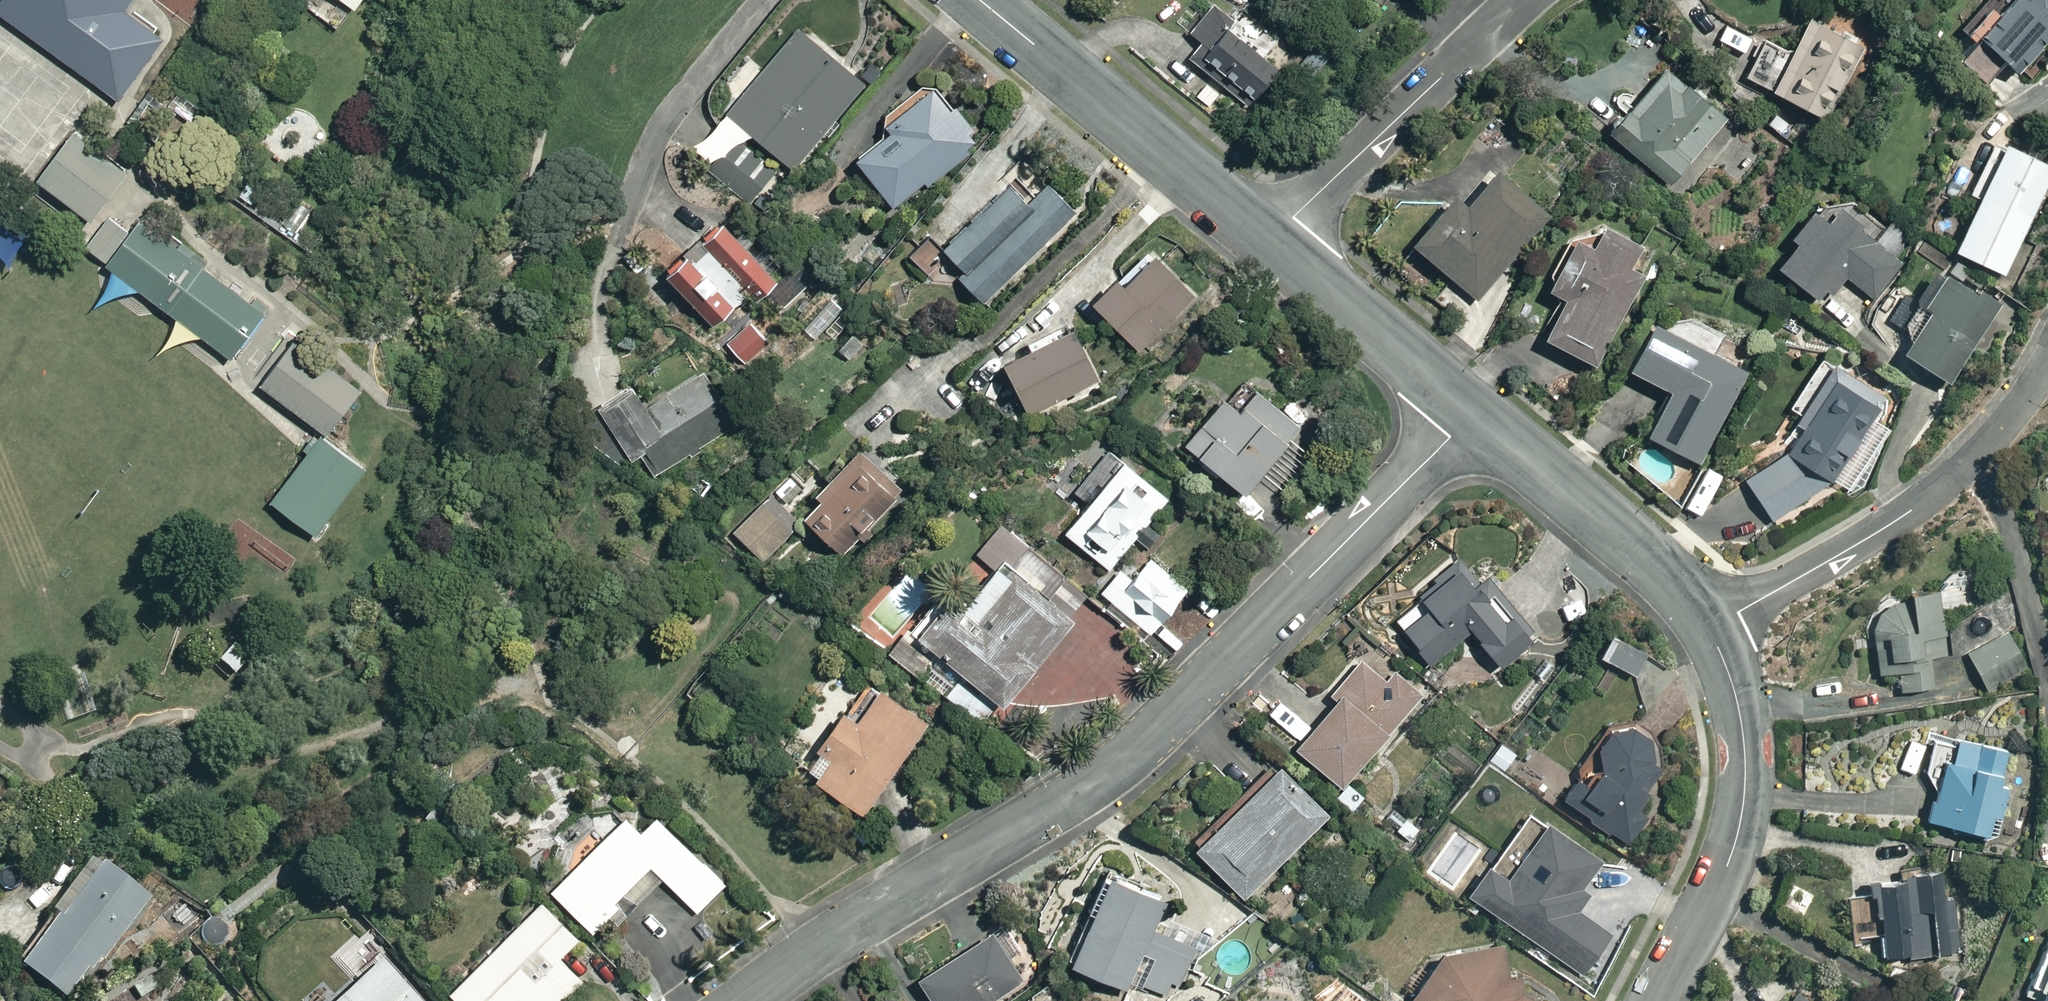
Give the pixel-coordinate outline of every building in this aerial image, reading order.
[(166,0),(0,0),(0,23),(117,109),(186,15),(166,0)] [(363,15),(374,0),(341,0),(363,15)] [(1382,10),(1388,0),(1366,0),(1382,10)] [(1988,42),(2024,72),(2047,44),(2047,0),(2024,0),(1988,42)] [(1766,43),(1748,83),(1831,120),(1864,45),(1814,23),(1798,57),(1766,43)] [(801,33),(731,118),(797,171),(866,86),(801,33)] [(1235,38),(1216,63),(1263,98),(1282,73),(1235,38)] [(1331,55),(1315,41),(1296,63),(1312,77),(1331,55)] [(1670,77),(1619,138),(1678,187),(1729,126),(1670,77)] [(941,94),(860,161),(899,208),(980,142),(941,94)] [(128,178),(69,134),(31,184),(89,228),(128,178)] [(1961,256),(2008,278),(2047,195),(2047,167),(2012,150),(1961,256)] [(1415,246),(1481,304),(1555,220),(1508,180),(1478,214),(1458,196),(1415,246)] [(945,256),(994,302),(1082,208),(1054,182),(1034,202),(1014,183),(945,256)] [(272,310),(126,200),(85,253),(231,364),(272,310)] [(1782,273),(1825,307),(1846,282),(1871,302),(1904,261),(1835,207),(1782,273)] [(0,221),(0,259),(2,261),(20,235),(0,221)] [(1554,346),(1605,373),(1653,283),(1643,278),(1657,250),(1614,227),(1599,255),(1583,246),(1553,301),(1572,311),(1554,346)] [(724,229),(674,277),(721,327),(771,279),(724,229)] [(1167,248),(1098,310),(1142,358),(1210,297),(1167,248)] [(1956,282),(1910,361),(1956,387),(2002,308),(1956,282)] [(764,344),(749,320),(731,330),(746,355),(764,344)] [(1652,441),(1702,468),(1754,374),(1664,325),(1637,376),(1676,397),(1652,441)] [(1005,370),(1030,420),(1102,383),(1077,333),(1005,370)] [(362,392),(295,341),(259,389),(326,440),(362,392)] [(645,458),(654,474),(757,417),(727,362),(652,404),(644,389),(603,412),(633,465),(645,458)] [(1783,459),(1749,484),(1783,530),(1842,486),(1893,399),(1838,367),(1783,459)] [(1243,379),(1186,449),(1257,507),(1321,428),(1293,404),(1285,414),(1243,379)] [(364,474),(318,440),(271,501),(317,536),(364,474)] [(862,451),(806,519),(848,553),(904,485),(862,451)] [(1690,466),(1665,453),(1649,482),(1674,496),(1690,466)] [(1132,464),(1066,540),(1109,577),(1175,501),(1132,464)] [(806,530),(776,498),(737,536),(767,567),(806,530)] [(1401,627),(1431,666),(1473,633),(1505,673),(1538,646),(1470,560),(1422,597),(1429,605),(1401,627)] [(953,604),(925,639),(1013,711),(1086,622),(1030,576),(986,630),(953,604)] [(1881,665),(1894,694),(1951,686),(1940,587),(1877,618),(1881,665)] [(2010,633),(1968,657),(1987,690),(2029,666),(2010,633)] [(1619,639),(1606,661),(1637,680),(1651,658),(1619,639)] [(248,657),(233,641),(216,656),(231,673),(248,657)] [(1342,705),(1299,753),(1347,795),(1430,700),(1401,675),(1390,689),(1362,665),(1334,698),(1342,705)] [(818,780),(874,817),(935,725),(878,688),(818,780)] [(1594,810),(1591,823),(1633,848),(1658,806),(1655,734),(1606,737),(1607,771),(1586,805),(1594,810)] [(1516,752),(1495,740),(1484,759),(1505,771),(1516,752)] [(1951,741),(1930,822),(1998,839),(2018,757),(1951,741)] [(1284,769),(1198,849),(1248,901),(1333,821),(1284,769)] [(842,805),(818,788),(809,800),(833,817),(842,805)] [(1421,827),(1403,815),(1392,832),(1409,844),(1421,827)] [(1600,857),(1541,815),(1500,873),(1480,859),(1459,888),(1581,974),(1612,930),(1579,907),(1590,891),(1581,885),(1600,857)] [(558,895),(598,932),(654,872),(701,916),(730,885),(662,821),(648,837),(629,820),(558,895)] [(1444,862),(1426,847),(1413,864),(1431,878),(1444,862)] [(103,863),(24,964),(71,1000),(150,899),(103,863)] [(1887,936),(1888,962),(1960,959),(1955,864),(1905,867),(1907,890),(1854,893),(1857,937),(1887,936)] [(1116,877),(1077,974),(1128,994),(1135,978),(1180,996),(1197,951),(1155,934),(1169,898),(1116,877)] [(456,998),(459,1000),(559,1000),(583,975),(567,961),(585,942),(543,904),(456,998)] [(1042,970),(1008,923),(926,983),(939,1000),(999,1000),(1042,970)] [(2027,996),(2039,1000),(2047,1000),(2047,946),(2027,996)] [(1515,978),(1506,951),(1444,954),(1413,1000),(1414,1000),(1548,1000),(1515,978)] [(345,1000),(417,1000),(386,965),(345,1000)]
